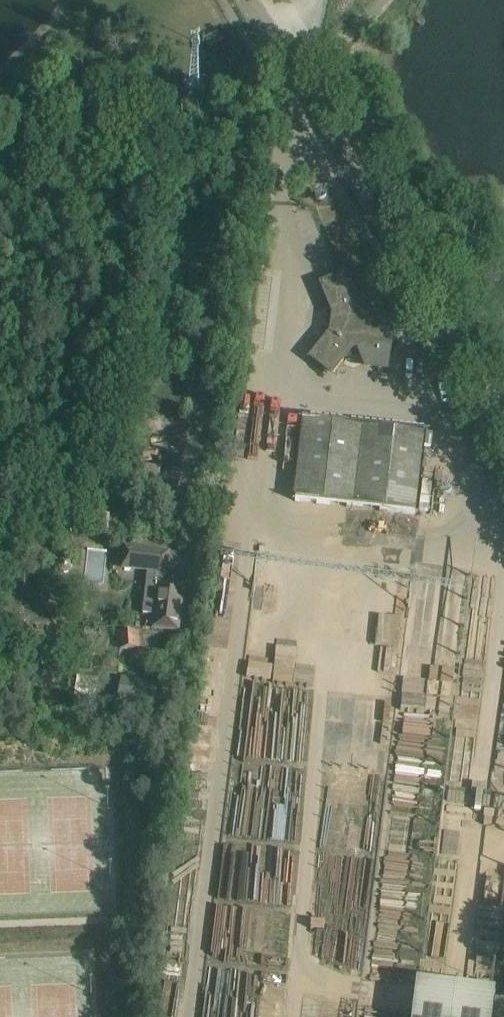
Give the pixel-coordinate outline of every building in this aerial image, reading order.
[(198,83),(187,91),(199,96),(198,83)] [(364,368),(384,371),(391,321),(371,318),(355,307),(344,278),(324,286),(336,314),(333,334),(314,358),(331,371),(350,347),(355,345),(364,368)] [(426,433),(302,420),(302,421),(304,421),(295,501),(415,514),(424,434),(426,434),(426,433)] [(91,511),(89,528),(108,531),(111,513),(91,511)] [(95,547),(95,582),(105,582),(105,547),(95,547)] [(125,548),(122,568),(148,571),(143,614),(155,615),(154,628),(178,631),(183,587),(165,585),(169,553),(125,548)] [(59,563),(57,571),(60,576),(68,577),(73,574),(74,565),(71,561),(63,560),(59,563)] [(139,649),(140,633),(132,633),(115,632),(114,649),(132,649),(139,649)] [(253,660),(250,676),(269,679),(272,663),(253,660)] [(123,680),(119,699),(152,706),(155,686),(123,680)] [(496,993),(416,984),(412,1016),(503,1016),(503,995),(496,993)]
